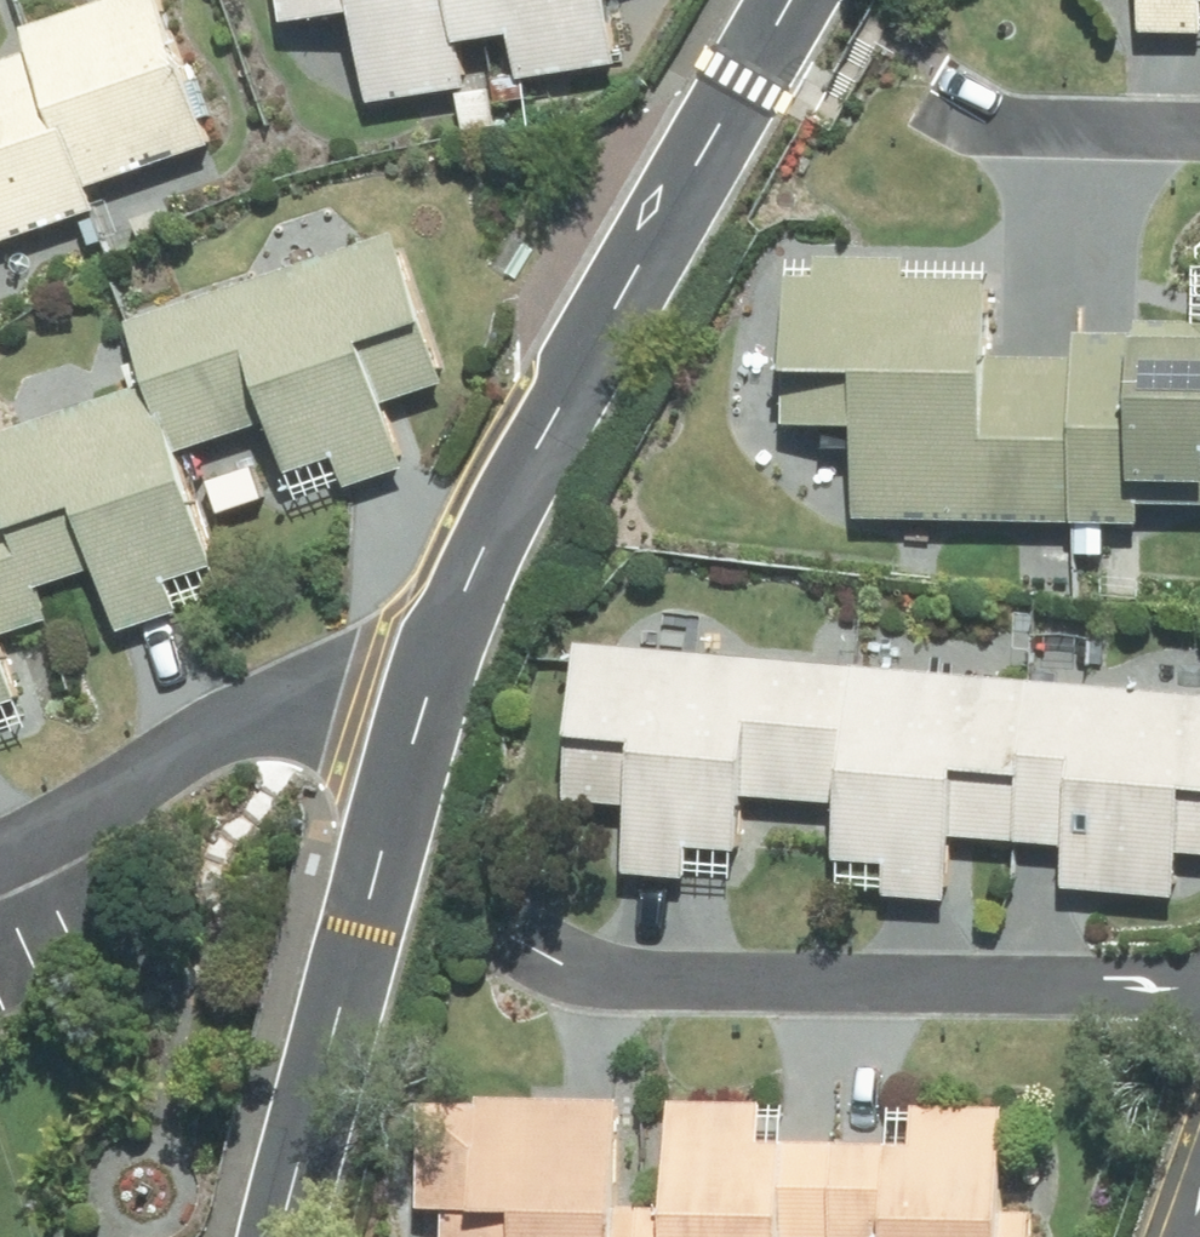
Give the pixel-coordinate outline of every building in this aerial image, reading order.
[(103,190),(223,151),(174,0),(118,0),(49,22),(81,124),(103,190)] [(288,17),(368,6),(380,100),(475,87),(470,44),(535,35),(540,75),(616,65),(608,0),(285,0),(288,17)] [(1156,29),(1199,30),(1199,0),(1156,0),(1156,29)] [(109,208),(103,190),(81,124),(66,129),(41,50),(0,63),(0,243),(109,208)] [(1085,365),(1080,568),(1117,569),(1119,522),(1199,524),(1199,211),(1190,211),(1187,320),(1154,319),(1154,330),(1086,328),(1085,365)] [(188,412),(199,453),(279,431),(299,505),(417,473),(399,405),(456,390),(413,232),(133,309),(163,419),(188,412)] [(1038,566),(1080,568),(1085,365),(1005,363),(1008,259),(801,254),(797,423),(866,425),(863,515),(1039,520),(1038,566)] [(0,433),(0,453),(22,532),(95,512),(129,635),(240,605),(199,453),(188,412),(163,419),(144,424),(134,389),(0,433)] [(52,726),(21,640),(33,636),(0,541),(0,744),(52,726)] [(1078,887),(1186,897),(1191,845),(1199,846),(1199,691),(594,637),(579,801),(642,807),(636,871),(757,882),(765,790),(859,799),(850,891),(964,901),(970,836),(1081,846),(1078,887)] [(1018,1210),(1020,1106),(930,1104),(929,1137),(778,1133),(779,1100),(690,1097),(687,1209),(630,1208),(633,1096),(436,1091),(433,1211),(454,1212),(453,1236),(1049,1236),(1050,1211),(1018,1210)]
